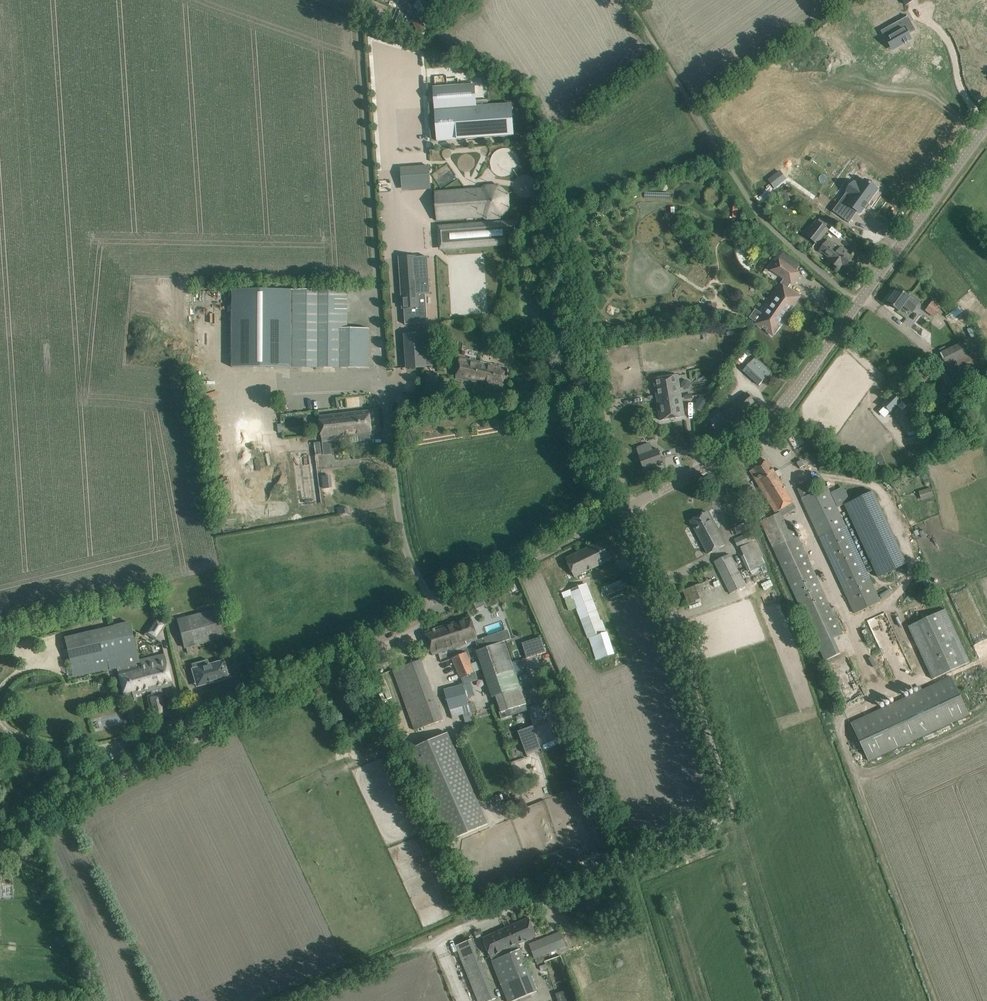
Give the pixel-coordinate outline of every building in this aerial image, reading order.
[(434,0),(419,0),(424,10),(437,5),(434,0)] [(893,28),(887,31),(889,36),(887,37),(894,49),(905,43),(905,44),(909,42),(908,41),(912,39),(909,35),(915,31),(916,32),(916,31),(907,16),(907,17),(892,25),(893,28)] [(475,85),(434,87),(437,141),(514,136),(512,104),(488,106),(476,107),(476,101),(475,85)] [(415,168),(401,169),(402,187),(410,187),(410,190),(431,188),(429,166),(415,167),(415,168)] [(809,167),(795,186),(803,192),(807,187),(818,195),(829,182),(809,167)] [(378,170),(379,190),(390,190),(389,170),(378,170)] [(779,171),(768,180),(774,188),(779,184),(777,181),(783,176),(779,171)] [(532,175),(517,176),(517,193),(532,193),(532,175)] [(840,215),(839,215),(840,216),(846,208),(854,213),(856,210),(860,213),(864,208),(865,209),(869,204),(868,203),(878,189),(865,179),(860,186),(855,183),(848,193),(853,197),(847,204),(848,204),(840,215)] [(434,189),(436,221),(504,217),(504,210),(509,210),(508,185),(434,189)] [(783,191),(785,202),(794,200),(792,190),(783,191)] [(439,249),(507,246),(506,234),(515,234),(515,220),(438,224),(439,249)] [(817,244),(828,229),(816,220),(811,227),(809,225),(803,233),(817,244)] [(827,241),(820,250),(832,259),(830,262),(839,269),(843,264),(846,266),(853,258),(841,248),(839,250),(827,241)] [(427,256),(399,258),(403,305),(404,305),(405,322),(428,321),(426,304),(426,293),(430,293),(427,256)] [(772,270),(791,283),(799,273),(779,259),(772,270)] [(763,314),(756,324),(773,335),(779,326),(778,325),(791,305),(793,306),(800,296),(783,285),(777,294),(778,296),(764,316),(763,314)] [(890,307),(892,305),(899,311),(904,305),(913,312),(920,302),(911,295),(909,297),(898,289),(893,296),(892,295),(885,303),(890,307)] [(348,290),(229,290),(229,368),(369,368),(369,328),(348,328),(348,290)] [(933,299),(925,310),(935,317),(943,306),(933,299)] [(424,350),(423,334),(405,335),(407,367),(434,366),(433,350),(424,350)] [(941,353),(947,365),(956,382),(978,371),(963,342),(941,353)] [(481,362),(460,357),(456,378),(467,381),(468,379),(472,380),(472,382),(477,382),(481,362)] [(759,385),(771,373),(755,358),(743,371),(759,385)] [(481,362),(477,382),(503,388),(507,367),(481,362)] [(654,379),(658,402),(682,398),(678,375),(654,379)] [(561,390),(542,388),(541,395),(561,397),(561,390)] [(577,391),(566,389),(565,400),(575,401),(577,391)] [(597,389),(580,391),(581,400),(598,399),(597,389)] [(707,418),(710,423),(716,431),(754,402),(748,393),(722,413),(719,409),(707,418)] [(906,407),(901,402),(893,393),(882,404),(890,413),(897,405),(903,410),(906,407)] [(694,407),(700,410),(706,398),(700,395),(694,407)] [(339,408),(347,407),(346,397),(337,399),(339,408)] [(658,402),(661,420),(685,416),(682,398),(658,402)] [(559,412),(539,410),(539,419),(558,421),(559,412)] [(369,411),(319,416),(322,441),(359,437),(360,441),(370,440),(369,435),(372,435),(369,411)] [(639,456),(644,469),(663,463),(658,449),(639,456)] [(298,506),(322,503),(317,453),(293,456),(298,506)] [(755,472),(752,474),(777,513),(780,511),(782,513),(762,521),(818,645),(844,633),(793,525),(788,528),(781,517),(796,508),(767,461),(753,469),(755,472)] [(812,482),(798,489),(820,538),(846,527),(827,487),(816,491),(812,482)] [(922,500),(934,496),(931,487),(919,491),(922,500)] [(847,502),(876,578),(906,566),(877,491),(847,502)] [(725,546),(712,521),(707,512),(691,520),(708,554),(725,546)] [(846,527),(820,538),(856,614),(881,602),(846,527)] [(734,540),(738,548),(757,539),(753,530),(734,540)] [(566,559),(575,577),(613,559),(604,540),(566,559)] [(740,547),(744,555),(741,557),(748,571),(764,564),(761,558),(764,556),(757,540),(740,547)] [(729,554),(723,557),(714,562),(731,594),(746,586),(729,554)] [(603,587),(607,596),(625,588),(622,580),(603,587)] [(714,588),(712,581),(704,583),(706,589),(714,588)] [(577,608),(589,638),(604,632),(587,585),(571,591),(572,592),(564,596),(570,611),(577,608)] [(701,601),(696,586),(683,591),(689,606),(701,601)] [(221,607),(177,618),(184,648),(229,637),(221,607)] [(970,662),(946,609),(908,626),(932,679),(970,662)] [(156,616),(153,621),(164,629),(167,624),(156,616)] [(425,633),(433,655),(478,640),(470,617),(425,633)] [(73,678),(116,667),(139,662),(139,659),(129,621),(64,637),(73,678)] [(485,628),(488,636),(504,631),(501,622),(485,628)] [(488,636),(484,638),(486,644),(503,638),(506,637),(508,637),(506,630),(504,631),(488,636)] [(615,655),(607,633),(587,639),(595,662),(615,655)] [(486,644),(479,646),(480,650),(496,696),(497,696),(500,704),(502,712),(499,713),(500,715),(510,711),(511,715),(527,710),(520,688),(515,675),(511,663),(504,642),(503,638),(486,644)] [(541,638),(522,644),(527,658),(546,652),(541,638)] [(466,653),(452,658),(461,678),(475,672),(466,653)] [(162,654),(139,659),(139,662),(141,667),(139,668),(140,674),(147,673),(153,694),(152,694),(151,694),(152,698),(148,699),(154,719),(167,715),(161,696),(159,689),(172,686),(162,654)] [(228,678),(223,661),(209,665),(208,659),(191,664),(193,669),(192,669),(195,680),(201,679),(203,685),(228,678)] [(421,660),(393,670),(415,730),(443,720),(421,660)] [(141,667),(139,662),(116,667),(118,672),(117,672),(124,697),(148,691),(148,692),(152,691),(152,694),(153,694),(147,673),(140,674),(139,668),(141,667)] [(952,675),(851,722),(869,761),(970,715),(952,675)] [(463,685),(444,690),(450,710),(469,704),(467,697),(464,685),(463,685)] [(534,726),(518,731),(527,754),(542,748),(534,726)] [(409,750),(449,842),(488,824),(448,733),(409,750)] [(482,938),(482,939),(483,939),(491,957),(508,1000),(514,1000),(537,992),(520,949),(521,949),(519,944),(528,940),(537,936),(529,918),(511,926),(482,938)] [(529,945),(533,954),(535,959),(537,964),(546,961),(544,955),(566,946),(560,932),(529,945)] [(456,946),(478,1000),(491,1000),(496,999),(472,939),(456,946)] [(555,994),(558,1000),(577,1000),(573,988),(555,994)]
